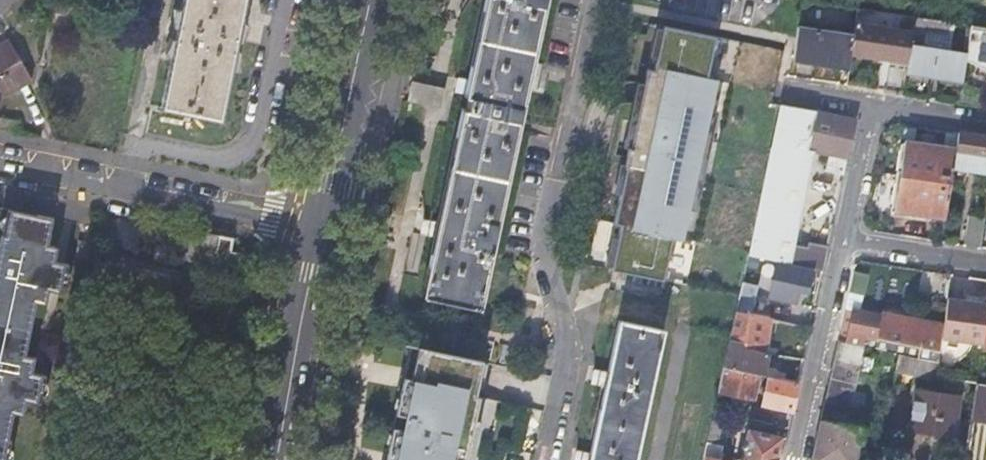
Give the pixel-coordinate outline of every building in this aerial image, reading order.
[(163,107),(220,118),(232,62),(244,0),(185,0),(163,107)] [(424,292),(479,304),(544,0),(487,0),(473,66),(447,185),(424,292)] [(915,17),(906,16),(904,31),(912,32),(915,17)] [(927,19),(915,17),(912,32),(907,63),(907,70),(906,75),(934,79),(962,84),(965,61),(967,53),(922,47),(927,19)] [(855,24),(854,35),(851,55),(866,57),(881,60),(882,56),(889,57),(888,61),(890,61),(907,63),(912,32),(904,31),(855,24)] [(713,43),(714,37),(662,26),(662,29),(655,58),(652,71),(646,69),(642,84),(638,105),(631,103),(629,103),(628,103),(626,103),(625,103),(624,103),(622,103),(621,103),(620,104),(618,105),(617,105),(615,110),(614,118),(627,120),(634,122),(629,148),(627,148),(623,165),(625,165),(618,195),(612,224),(619,225),(616,238),(610,268),(609,270),(662,281),(662,276),(664,270),(670,239),(681,241),(687,210),(709,110),(716,80),(706,78),(712,50),(713,43)] [(967,53),(965,61),(985,73),(985,28),(971,26),(967,53)] [(655,58),(662,29),(655,27),(648,57),(655,58)] [(792,53),(791,56),(820,61),(849,65),(851,55),(854,35),(798,27),(792,53)] [(0,47),(0,99),(32,81),(10,41),(0,47)] [(907,63),(890,61),(889,67),(907,70),(907,63)] [(446,87),(415,80),(411,97),(443,104),(446,87)] [(631,103),(638,105),(642,84),(635,82),(631,103)] [(855,117),(780,105),(757,214),(748,256),(812,269),(822,271),(827,249),(796,242),(805,196),(814,152),(828,155),(825,171),(843,175),(855,117)] [(709,110),(687,210),(695,212),(716,112),(709,110)] [(16,133),(18,122),(0,119),(0,129),(16,133)] [(634,122),(627,120),(622,147),(627,148),(629,148),(634,122)] [(958,132),(956,148),(953,167),(972,170),(985,173),(985,137),(958,132)] [(945,219),(953,167),(956,148),(909,140),(900,144),(896,177),(891,211),(918,215),(945,219)] [(611,193),(618,195),(625,165),(623,165),(618,164),(611,193)] [(16,414),(18,415),(23,416),(23,411),(26,411),(28,401),(39,403),(42,389),(45,375),(33,373),(35,364),(33,364),(34,358),(30,357),(27,357),(39,302),(40,302),(45,303),(45,298),(48,298),(51,288),(62,290),(65,275),(68,263),(56,261),(58,252),(55,252),(56,246),(50,245),(55,215),(12,207),(7,234),(4,233),(0,253),(0,459),(7,459),(16,414)] [(965,246),(980,248),(985,218),(969,215),(965,246)] [(232,240),(194,232),(188,259),(211,264),(208,278),(233,283),(239,254),(229,252),(232,240)] [(603,266),(610,268),(616,238),(609,237),(603,266)] [(79,239),(75,256),(90,259),(93,243),(79,239)] [(748,256),(744,274),(752,276),(754,269),(775,274),(770,296),(795,302),(795,299),(797,291),(802,292),(808,293),(810,282),(812,269),(748,256)] [(92,278),(187,297),(190,280),(96,261),(92,278)] [(865,272),(853,269),(848,291),(860,294),(865,272)] [(739,296),(736,312),(751,315),(757,286),(742,283),(739,296)] [(947,298),(943,328),(942,337),(982,343),(985,319),(985,304),(968,301),(947,298)] [(810,328),(813,313),(788,307),(784,322),(787,323),(810,328)] [(863,346),(876,349),(878,339),(939,352),(942,337),(943,328),(854,309),(847,342),(863,346)] [(736,312),(728,346),(762,355),(766,335),(769,319),(751,315),(736,312)] [(606,387),(590,457),(584,456),(584,459),(636,459),(662,332),(621,324),(609,378),(602,376),(600,386),(606,387)] [(876,349),(898,353),(938,362),(939,352),(878,339),(876,349)] [(863,346),(847,342),(837,340),(832,365),(849,368),(859,370),(863,346)] [(724,367),(760,375),(768,377),(771,378),(773,371),(764,369),(766,362),(767,356),(762,355),(728,346),(724,367)] [(411,348),(395,420),(387,459),(466,459),(474,420),(479,397),(475,396),(476,391),(482,364),(482,362),(411,348)] [(935,378),(936,376),(938,362),(898,353),(896,370),(935,378)] [(488,365),(482,364),(476,391),(482,392),(488,365)] [(849,368),(832,365),(827,387),(844,390),(849,368)] [(724,367),(719,392),(734,395),(732,403),(741,405),(743,397),(755,399),(760,375),(724,367)] [(771,378),(768,377),(766,388),(761,386),(760,392),(765,393),(763,405),(791,411),(795,397),(798,383),(771,378)] [(976,383),(971,419),(985,422),(985,384),(976,383)] [(857,451),(860,431),(863,416),(850,413),(854,392),(844,390),(827,387),(812,459),(856,459),(857,451)] [(960,396),(916,389),(909,429),(931,433),(953,436),(960,396)] [(773,413),(750,407),(747,419),(770,425),(771,419),(773,413)] [(728,414),(714,411),(712,422),(726,425),(728,414)] [(863,416),(860,431),(874,433),(876,419),(863,416)] [(474,420),(466,459),(473,459),(481,422),(474,420)] [(781,437),(747,430),(744,448),(738,446),(737,452),(742,453),(741,459),(776,459),(781,437)]
